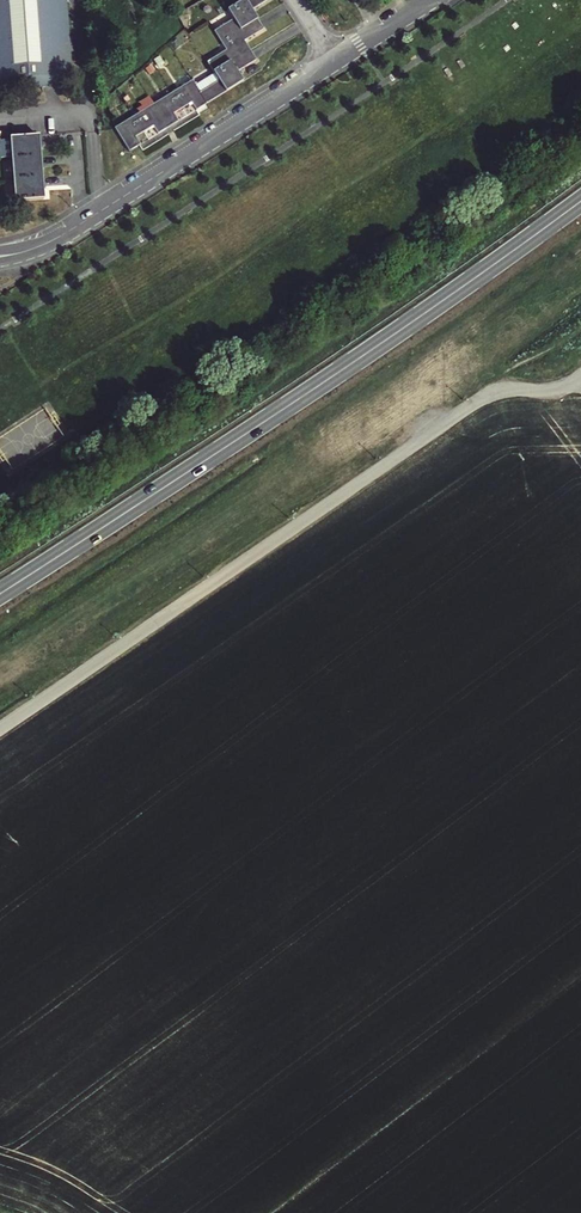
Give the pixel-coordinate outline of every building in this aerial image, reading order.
[(24,93),(67,80),(66,54),(71,54),(70,41),(64,41),(62,4),(68,3),(68,0),(0,0),(0,89),(24,93)] [(256,23),(249,10),(265,0),(236,0),(238,3),(224,11),(230,21),(212,32),(220,45),(256,23)] [(155,136),(176,123),(170,114),(188,103),(194,111),(240,82),(234,73),(254,61),(242,42),(261,30),(256,23),(220,45),(223,51),(205,62),(216,81),(198,92),(191,81),(114,129),(128,153),(138,147),(133,138),(149,128),(155,136)] [(40,138),(8,140),(12,203),(42,201),(41,189),(43,188),(43,180),(40,180),(39,168),(42,168),(41,159),(39,159),(38,147),(41,147),(40,138)]
